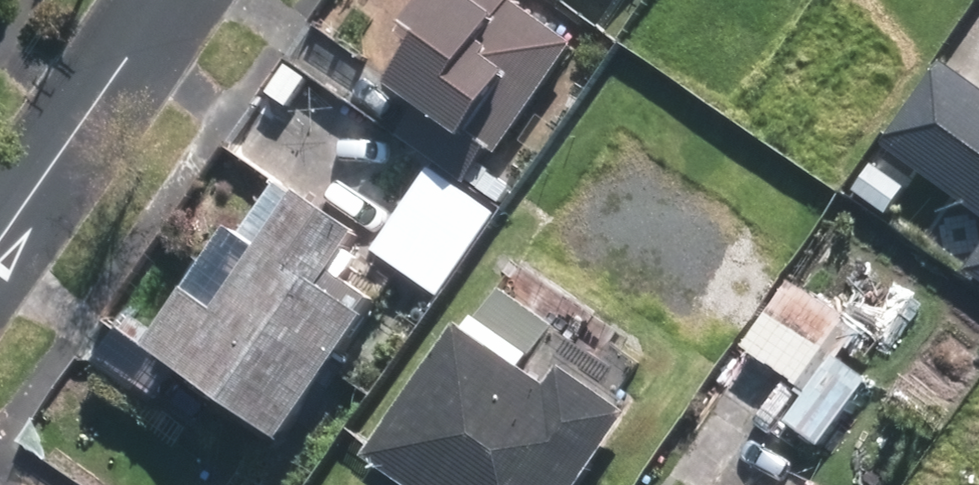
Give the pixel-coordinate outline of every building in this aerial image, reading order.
[(572,49),(510,7),(515,0),(419,0),(393,38),(415,52),(391,87),(418,106),(392,143),(462,191),(488,154),(496,160),(572,49)] [(936,68),(877,152),(978,224),(978,97),(936,68)] [(288,73),(268,103),(283,114),(304,86),(288,73)] [(881,222),(904,189),(870,165),(847,198),(881,222)] [(492,219),(427,173),(367,257),(433,303),(492,219)] [(477,176),(465,192),(489,209),(500,193),(477,176)] [(287,442),(373,318),(367,314),(377,298),(337,271),(363,232),(304,192),(222,310),(191,288),(150,348),(287,442)] [(959,277),(978,291),(978,247),(959,277)] [(721,253),(679,312),(731,348),(772,290),(721,253)] [(498,294),(473,330),(463,324),(368,459),(406,484),(589,484),(638,416),(567,366),(553,387),(528,370),(554,333),(498,294)] [(114,334),(89,368),(138,403),(162,368),(114,334)] [(864,392),(830,368),(791,421),(824,446),(864,392)]
